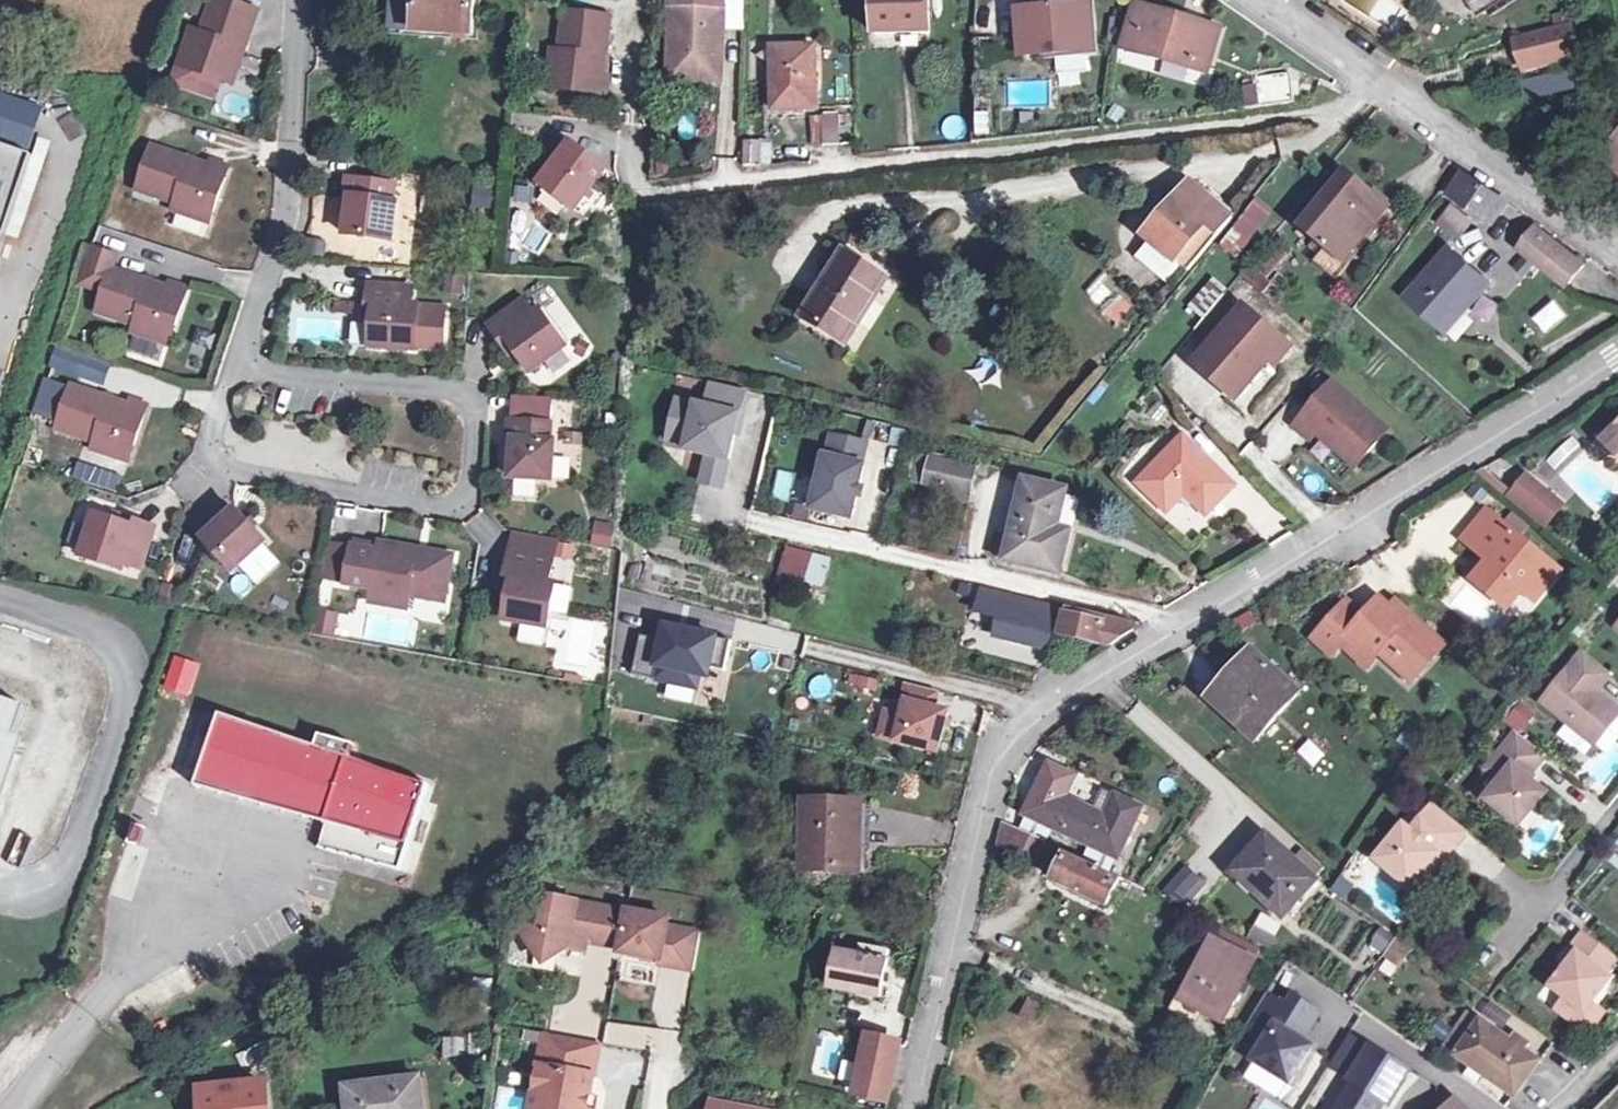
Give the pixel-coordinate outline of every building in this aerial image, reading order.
[(233,0),(207,0),(197,30),(187,26),(175,62),(228,80),(253,6),(233,0)] [(390,32),(472,31),(472,0),(393,0),(390,32)] [(699,83),(721,83),(722,0),(670,0),(668,60),(700,61),(699,83)] [(922,0),(874,0),(876,32),(922,31),(922,0)] [(1084,0),(1058,0),(1059,10),(1016,14),(1019,58),(1089,49),(1084,0)] [(1488,9),(1501,0),(1482,0),(1488,9)] [(610,11),(565,6),(560,45),(552,44),(548,82),(606,89),(608,72),(603,71),(610,11)] [(1205,74),(1218,32),(1134,8),(1122,49),(1205,74)] [(1564,65),(1590,60),(1581,37),(1518,52),(1524,78),(1564,65)] [(815,108),(818,50),(778,50),(775,107),(815,108)] [(1432,77),(1440,64),(1426,54),(1418,67),(1432,77)] [(700,61),(668,60),(667,83),(699,83),(700,61)] [(1306,88),(1303,65),(1270,69),(1272,93),(1306,88)] [(1579,83),(1569,69),(1529,93),(1538,108),(1579,83)] [(836,134),(837,104),(822,103),(820,133),(836,134)] [(753,154),(754,130),(740,130),(739,155),(753,154)] [(570,138),(538,178),(573,205),(605,165),(570,138)] [(1606,156),(1617,164),(1617,142),(1606,156)] [(205,162),(148,143),(133,186),(171,199),(168,206),(205,219),(224,163),(207,157),(205,162)] [(30,156),(0,146),(0,245),(30,156)] [(1339,259),(1385,202),(1348,169),(1299,225),(1339,259)] [(1488,222),(1507,198),(1467,169),(1449,193),(1488,222)] [(391,181),(345,175),(343,194),(347,194),(342,231),(389,237),(394,199),(389,198),(391,181)] [(1184,269),(1224,217),(1183,183),(1142,236),(1184,269)] [(1451,202),(1435,220),(1461,241),(1476,223),(1451,202)] [(1235,250),(1259,219),(1246,209),(1222,240),(1235,250)] [(1567,284),(1583,264),(1535,228),(1520,249),(1567,284)] [(528,253),(557,251),(556,229),(527,230),(528,253)] [(1260,292),(1286,254),(1269,243),(1244,281),(1260,292)] [(130,332),(166,344),(184,288),(168,283),(166,288),(109,269),(113,256),(91,249),(79,284),(102,292),(95,312),(132,325),(130,332)] [(845,341),(878,276),(833,252),(798,313),(845,341)] [(1452,330),(1489,285),(1451,252),(1414,295),(1452,330)] [(1206,312),(1226,289),(1212,277),(1192,300),(1206,312)] [(409,284),(366,281),(365,300),(370,300),(369,316),(367,343),(412,346),(412,342),(439,343),(442,303),(408,301),(409,284)] [(487,321),(498,336),(502,333),(512,347),(527,367),(563,341),(537,306),(532,310),(521,295),(487,321)] [(1553,299),(1531,316),(1545,333),(1566,316),(1553,299)] [(319,302),(320,315),(294,317),(296,343),(351,339),(348,300),(319,302)] [(1246,303),(1196,359),(1236,394),(1270,355),(1276,360),(1292,342),(1246,303)] [(502,333),(498,336),(508,350),(512,347),(502,333)] [(103,382),(111,356),(57,341),(50,368),(103,382)] [(702,401),(674,394),(669,416),(687,421),(683,439),(681,445),(704,450),(700,466),(721,472),(741,386),(707,377),(702,401)] [(1299,420),(1313,432),(1318,426),(1358,461),(1389,426),(1336,379),(1299,420)] [(125,404),(68,385),(53,428),(91,441),(89,448),(125,460),(143,404),(126,399),(125,404)] [(687,421),(669,416),(664,435),(683,439),(687,421)] [(550,420),(509,418),(507,437),(511,437),(509,475),(551,477),(553,438),(549,438),(550,420)] [(1605,440),(1617,453),(1617,428),(1605,440)] [(555,482),(578,482),(579,433),(556,432),(555,482)] [(1185,432),(1139,478),(1158,497),(1173,492),(1178,497),(1185,489),(1207,510),(1236,482),(1185,432)] [(821,452),(811,506),(850,514),(860,461),(858,461),(862,439),(829,433),(824,453),(821,452)] [(924,478),(929,457),(915,454),(911,476),(924,478)] [(966,487),(971,467),(929,457),(924,478),(966,487)] [(76,462),(72,480),(118,488),(122,471),(76,462)] [(776,470),(772,498),(791,501),(789,515),(806,518),(809,497),(800,496),(803,474),(776,470)] [(1482,473),(1477,477),(1506,499),(1510,493),(1482,473)] [(1062,562),(1068,524),(1054,522),(1061,482),(1024,475),(1010,552),(1062,562)] [(1543,503),(1550,495),(1526,477),(1520,486),(1543,503)] [(1520,486),(1508,501),(1544,529),(1562,505),(1550,495),(1543,503),(1520,486)] [(1173,492),(1158,497),(1168,507),(1178,497),(1173,492)] [(233,508),(200,537),(230,570),(262,540),(233,508)] [(132,526),(91,513),(78,555),(119,568),(122,562),(138,567),(151,526),(133,521),(132,526)] [(1525,593),(1551,564),(1489,513),(1467,540),(1483,553),(1492,561),(1476,581),(1511,609),(1525,593)] [(612,546),(613,521),(592,521),(592,546),(612,546)] [(556,536),(513,529),(509,553),(552,560),(556,536)] [(346,576),(345,582),(372,586),(409,593),(444,599),(452,553),(379,541),(377,549),(352,544),(351,549),(346,576)] [(786,543),(776,573),(822,588),(832,557),(786,543)] [(351,549),(326,545),(321,572),(346,576),(351,549)] [(552,560),(509,553),(506,574),(511,575),(504,617),(547,625),(555,581),(548,580),(552,560)] [(1467,573),(1476,581),(1492,561),(1483,553),(1467,573)] [(1568,578),(1551,564),(1525,593),(1541,608),(1568,578)] [(409,593),(372,586),(370,600),(407,607),(409,593)] [(1048,634),(1051,607),(984,594),(981,610),(1000,616),(997,637),(1046,647),(1048,634)] [(1053,597),(1051,607),(1048,634),(1058,636),(1062,610),(1064,599),(1053,597)] [(1402,653),(1425,672),(1447,647),(1400,606),(1394,612),(1383,600),(1370,615),(1352,598),(1317,636),(1336,654),(1347,642),(1372,665),(1383,653),(1394,664),(1402,653)] [(1137,624),(1062,610),(1058,636),(1104,645),(1137,624)] [(675,642),(678,628),(664,625),(662,639),(675,642)] [(662,639),(640,635),(632,674),(696,687),(698,674),(710,667),(723,670),(731,640),(678,628),(675,642),(662,639)] [(1402,653),(1394,664),(1413,683),(1425,672),(1402,653)] [(1590,742),(1603,727),(1608,730),(1617,718),(1617,711),(1596,695),(1611,676),(1583,653),(1542,705),(1590,742)] [(189,697),(201,663),(174,654),(162,688),(189,697)] [(1259,740),(1300,693),(1257,655),(1216,703),(1259,740)] [(980,710),(984,686),(926,675),(924,668),(864,657),(862,683),(980,710)] [(830,698),(835,680),(814,674),(809,692),(830,698)] [(0,699),(0,782),(25,707),(0,699)] [(1502,724),(1528,729),(1533,705),(1508,700),(1502,724)] [(317,749),(221,716),(196,789),(326,825),(324,832),(335,835),(330,852),(348,857),(400,872),(428,786),(350,758),(354,746),(321,736),(317,749)] [(1603,727),(1590,742),(1595,746),(1608,730),(1603,727)] [(1547,795),(1529,781),(1547,758),(1518,735),(1488,773),(1502,784),(1488,802),(1521,829),(1547,795)] [(1023,831),(1046,843),(1050,846),(1058,830),(1090,847),(1105,820),(1042,785),(1025,813),(1031,816),(1023,831)] [(1105,820),(1090,847),(1121,863),(1147,815),(1123,802),(1112,824),(1105,820)] [(860,872),(862,806),(809,805),(806,871),(860,872)] [(1427,871),(1437,858),(1444,863),(1467,835),(1434,808),(1411,835),(1404,830),(1376,863),(1410,891),(1427,871)] [(1046,843),(1023,831),(1006,821),(1001,842),(1016,851),(1010,859),(1031,870),(1046,843)] [(335,835),(324,832),(319,849),(330,852),(335,835)] [(1313,882),(1290,862),(1261,836),(1228,875),(1281,919),(1313,882)] [(1300,852),(1290,862),(1313,882),(1323,872),(1300,852)] [(1444,863),(1437,858),(1427,871),(1433,876),(1444,863)] [(1104,905),(1113,887),(1065,862),(1053,885),(1104,905)] [(1168,906),(1192,877),(1177,864),(1151,896),(1168,906)] [(533,914),(519,924),(537,950),(559,954),(571,946),(587,949),(589,941),(605,944),(605,942),(611,908),(612,906),(537,893),(533,914)] [(629,911),(611,908),(605,942),(622,945),(629,911)] [(622,945),(621,951),(662,958),(661,962),(678,966),(685,928),(669,925),(670,917),(629,909),(629,911),(622,945)] [(1385,958),(1378,966),(1390,976),(1412,950),(1382,924),(1367,942),(1385,958)] [(703,931),(685,928),(678,966),(695,968),(703,931)] [(1585,933),(1573,949),(1578,953),(1569,965),(1553,985),(1568,996),(1586,1011),(1593,1002),(1612,978),(1606,974),(1617,959),(1585,933)] [(835,952),(828,989),(878,999),(888,951),(860,946),(857,956),(835,952)] [(1224,1024),(1254,966),(1211,946),(1184,1002),(1224,1024)] [(1578,953),(1573,949),(1563,961),(1569,965),(1578,953)] [(473,976),(471,1002),(491,1004),(493,978),(473,976)] [(1026,996),(1017,1017),(1037,1025),(1045,1004),(1026,996)] [(1568,996),(1559,1008),(1589,1031),(1605,1011),(1593,1002),(1586,1011),(1568,996)] [(1262,997),(1241,1030),(1261,1042),(1248,1063),(1283,1085),(1305,1051),(1292,1043),(1300,1031),(1303,1034),(1314,1016),(1288,1000),(1282,1010),(1262,997)] [(1457,1057),(1480,1023),(1469,1015),(1446,1050),(1457,1057)] [(1480,1023),(1457,1057),(1512,1092),(1533,1058),(1522,1050),(1526,1045),(1512,1036),(1509,1041),(1480,1023)] [(525,1037),(542,1041),(544,1032),(527,1028),(525,1037)] [(585,1108),(588,1095),(599,1043),(544,1032),(542,1041),(528,1108),(589,1108),(585,1108)] [(443,1054),(464,1054),(464,1037),(443,1037),(443,1054)] [(885,1104),(898,1048),(866,1041),(853,1097),(885,1104)] [(1337,1108),(1379,1108),(1382,1104),(1386,1107),(1407,1072),(1367,1048),(1346,1083),(1351,1085),(1337,1108)] [(418,1077),(343,1087),(346,1108),(422,1108),(418,1077)] [(261,1081),(200,1089),(203,1108),(265,1108),(261,1081)] [(588,1095),(585,1108),(589,1108),(594,1108),(597,1097),(588,1095)]
